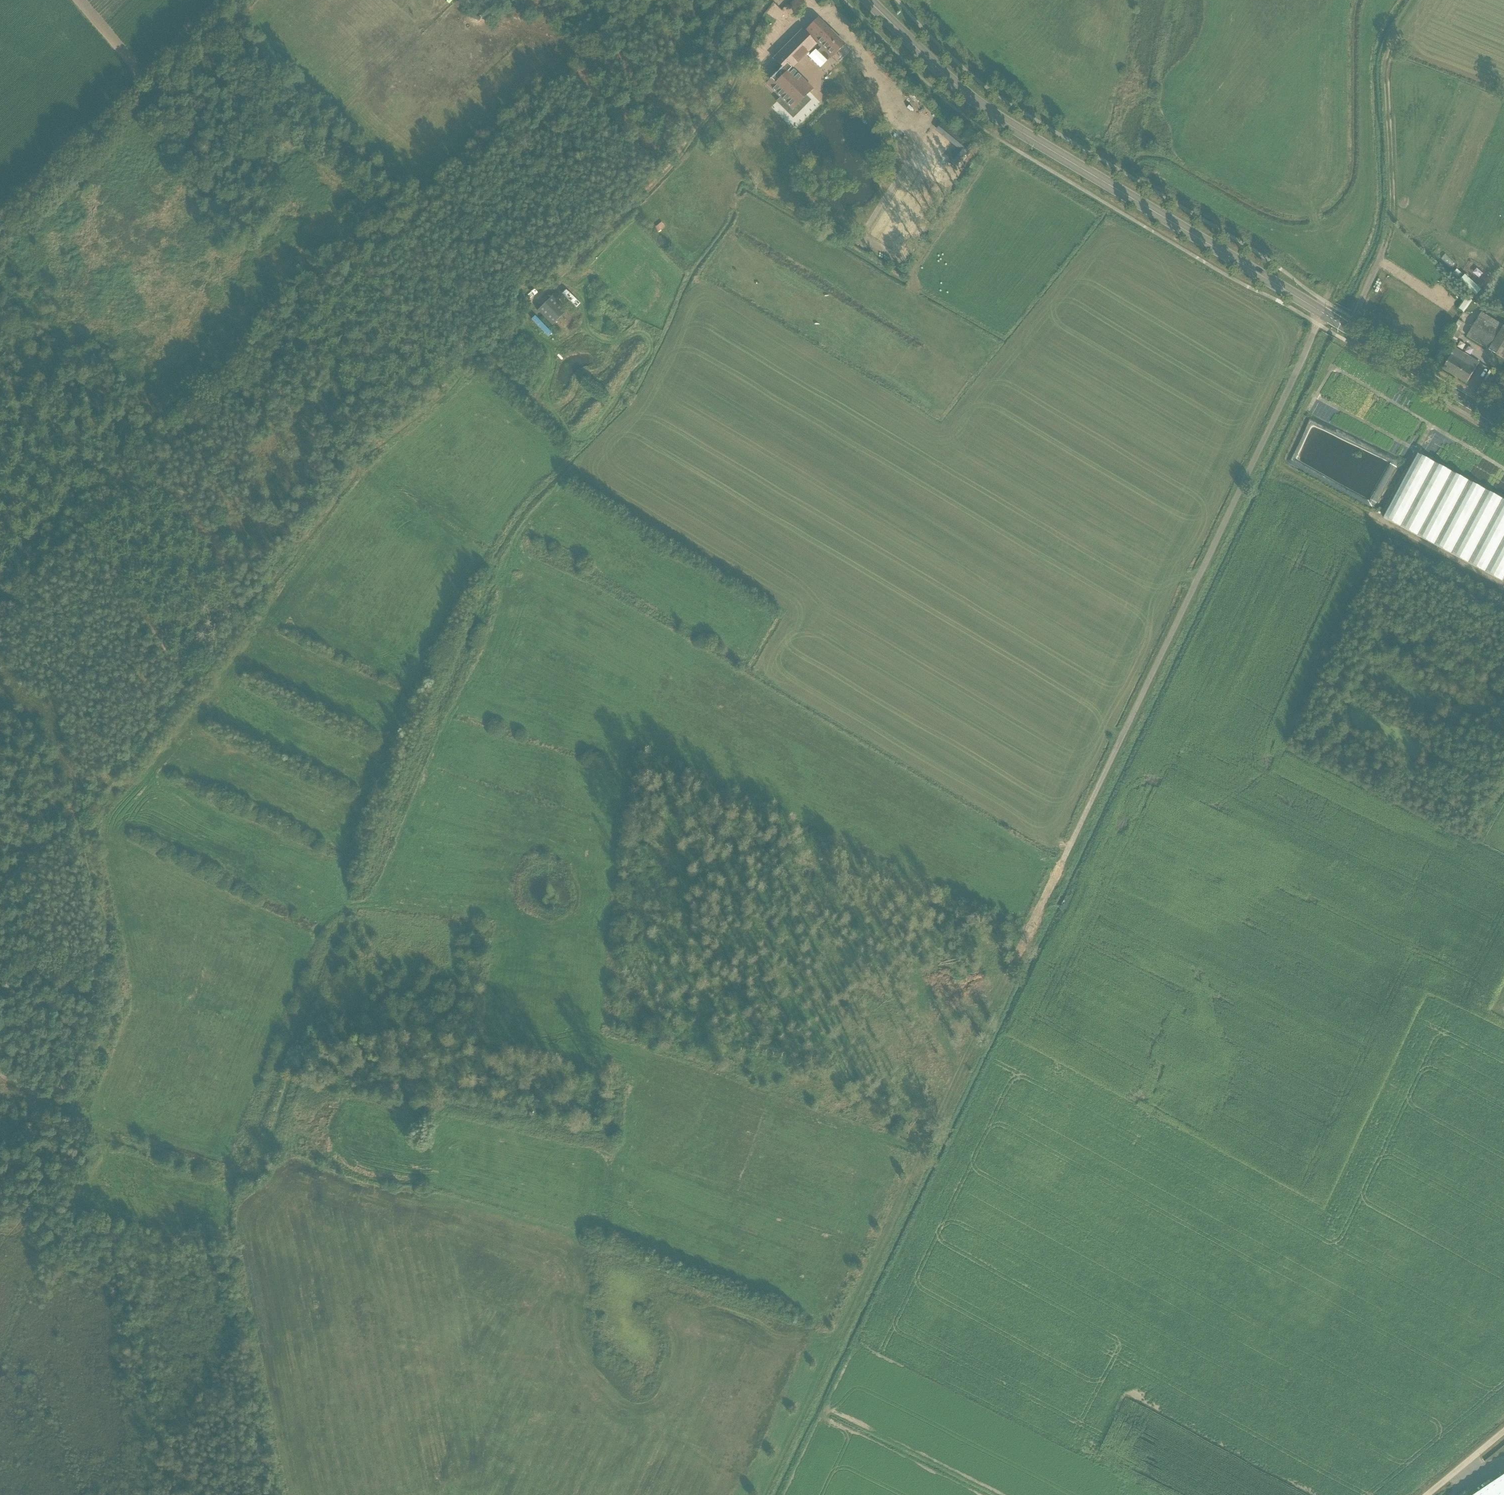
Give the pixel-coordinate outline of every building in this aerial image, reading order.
[(802,31),(795,38),(774,59),(783,69),(784,68),(789,72),(775,85),(796,106),(800,102),(813,90),(797,74),(800,71),(794,65),(816,43),(817,45),(813,49),(825,62),(833,55),(834,56),(837,52),(844,45),(818,18),(803,33),(802,31)] [(756,82),(763,73),(754,66),(747,74),(756,82)] [(957,148),(949,158),(957,164),(965,155),(957,148)] [(550,294),(535,310),(550,325),(566,309),(550,294)] [(1471,341),(1503,358),(1503,325),(1484,315),(1471,341)] [(1457,331),(1462,334),(1468,325),(1462,322),(1457,331)] [(1447,374),(1473,386),(1484,362),(1458,350),(1447,374)] [(1387,523),(1503,579),(1503,498),(1419,456),(1387,523)] [(323,1044),(331,1045),(333,1035),(325,1033),(323,1044)]
